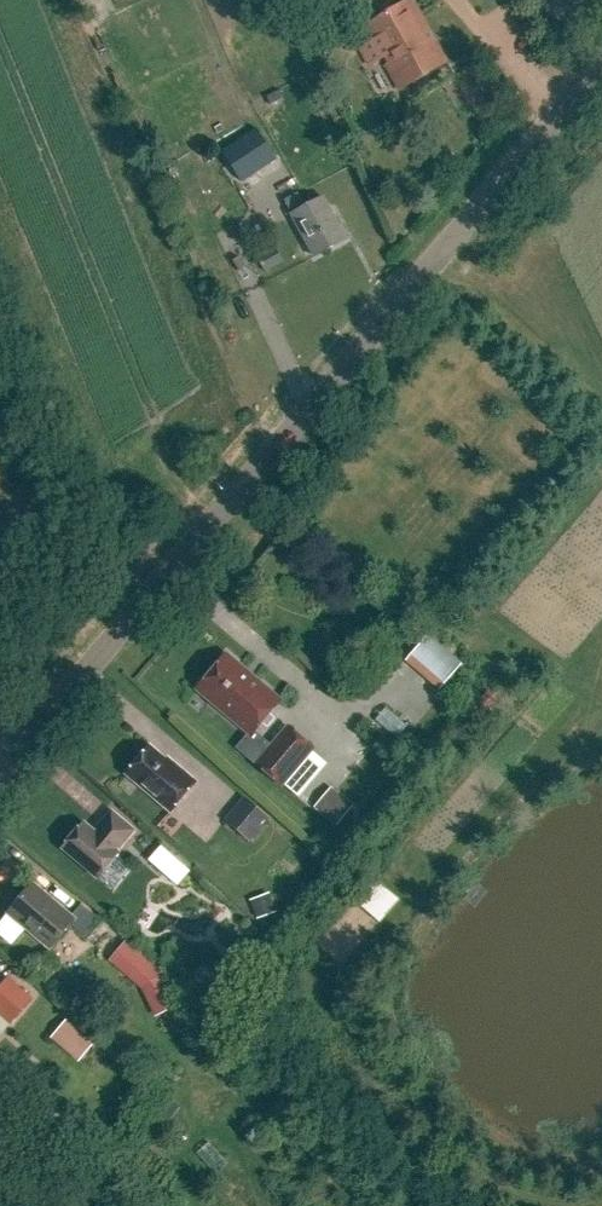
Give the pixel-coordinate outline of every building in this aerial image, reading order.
[(426,23),(413,0),(404,0),(357,26),(365,39),(372,35),(401,88),(448,61),(426,23)] [(223,149),(243,179),(278,156),(258,126),(223,149)] [(298,193),(286,199),(316,254),(345,238),(321,194),(304,204),(298,193)] [(276,247),(257,257),(266,273),(285,262),(276,247)] [(405,659),(440,689),(464,660),(430,631),(405,659)] [(251,734),(281,699),(228,653),(198,688),(251,734)] [(289,725),(258,762),(283,784),(315,747),(289,725)] [(150,744),(126,773),(171,812),(197,781),(176,763),(174,765),(150,744)] [(300,797),(312,806),(330,785),(318,775),(300,797)] [(355,803),(333,785),(318,804),(340,822),(355,803)] [(245,796),(225,819),(251,841),(271,818),(245,796)] [(84,823),(63,847),(98,877),(119,853),(117,851),(134,830),(112,811),(94,831),(84,823)] [(177,884),(190,870),(162,844),(149,858),(177,884)] [(49,900),(51,898),(33,882),(7,913),(50,949),(71,924),(89,939),(103,922),(82,904),(72,915),(58,904),(56,906),(49,900)] [(270,895),(253,899),(257,916),(274,912),(270,895)] [(126,940),(108,961),(142,989),(156,1017),(180,1006),(164,971),(126,940)] [(10,1022),(30,999),(7,979),(0,988),(0,1014),(10,1022)] [(96,1043),(69,1020),(54,1037),(81,1060),(96,1043)]
